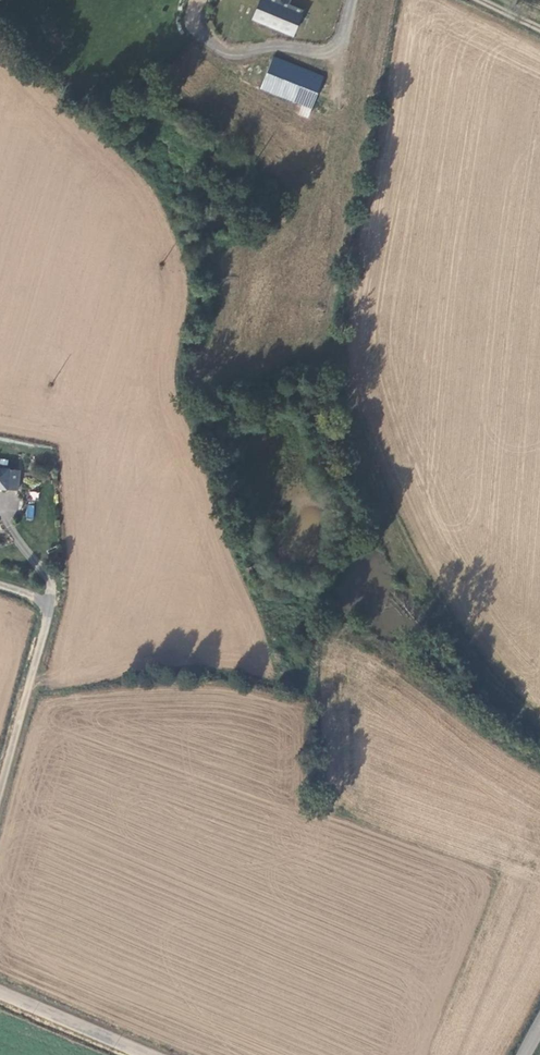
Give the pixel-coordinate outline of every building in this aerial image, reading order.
[(259,4),(252,18),(250,25),(267,31),(289,40),(297,19),(259,4)] [(252,10),(242,5),(238,13),(248,18),(252,10)] [(270,63),(258,95),(309,115),(322,84),(270,63)] [(21,470),(0,468),(0,491),(19,493),(21,470)] [(32,520),(34,505),(27,505),(25,519),(32,520)]
